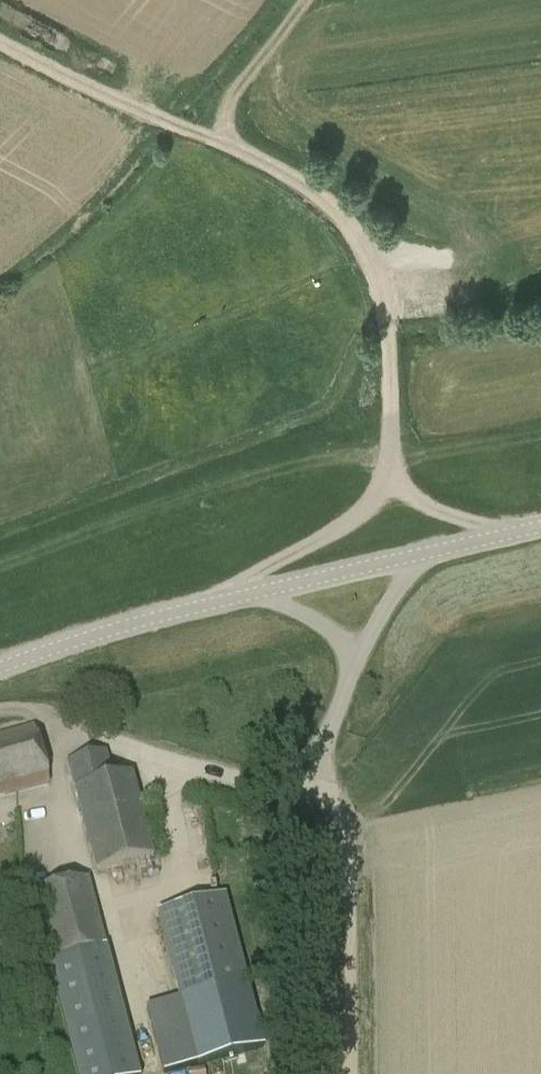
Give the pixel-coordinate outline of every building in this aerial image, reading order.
[(47,785),(31,726),(0,734),(0,798),(47,785)] [(95,874),(153,859),(131,775),(113,780),(106,752),(67,762),(95,874)] [(86,880),(30,896),(80,1073),(133,1073),(140,1072),(86,880)] [(157,913),(198,1064),(263,1047),(223,895),(157,913)]
